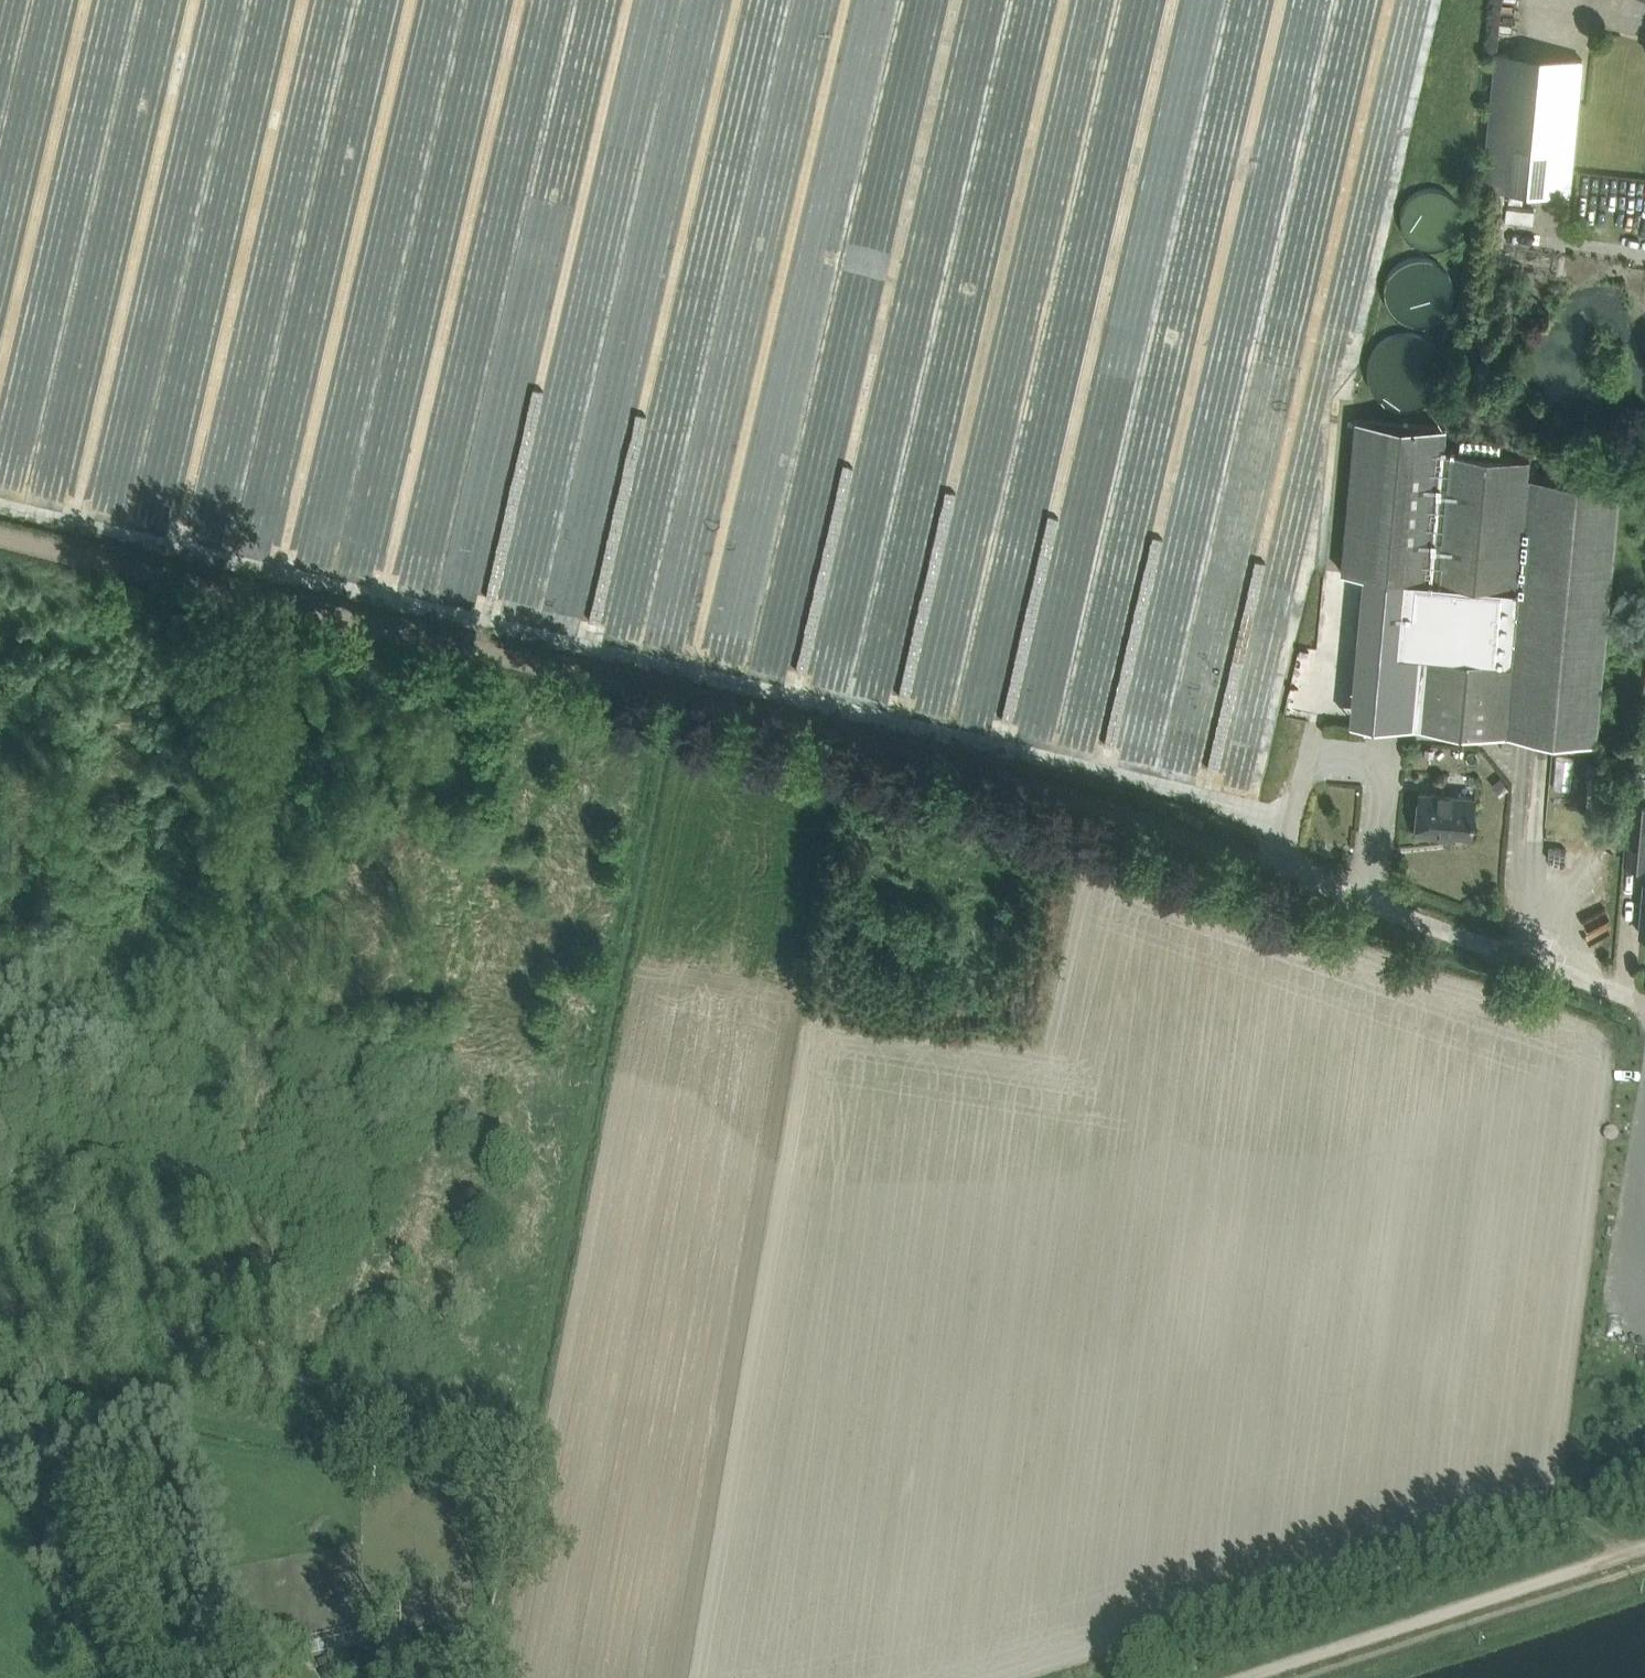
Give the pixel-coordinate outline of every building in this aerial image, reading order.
[(1497,51),(1484,185),(1571,193),(1584,59),(1497,51)] [(1356,418),(1342,574),(1364,576),(1357,649),(1423,655),(1417,725),(1527,735),(1550,477),(1528,475),(1530,456),(1464,450),(1442,448),(1444,426),(1377,420),(1356,418)] [(1550,477),(1527,735),(1597,741),(1599,719),(1620,483),(1550,477)] [(1493,784),(1500,792),(1509,785),(1502,777),(1493,784)] [(1420,792),(1416,832),(1452,836),(1452,832),(1472,834),(1476,797),(1420,792)] [(1629,797),(1623,864),(1644,866),(1644,798),(1629,797)]
